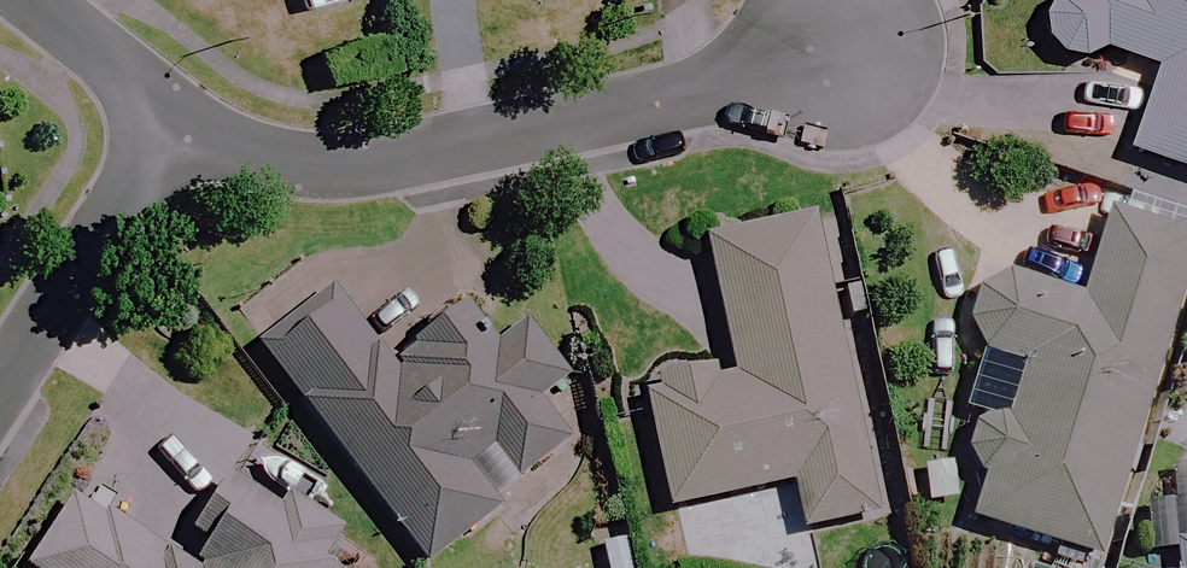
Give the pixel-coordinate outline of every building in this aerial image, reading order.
[(1130,147),(1186,166),(1186,0),(1055,0),(1048,14),(1052,36),(1069,53),(1089,56),(1109,45),(1158,62),(1130,147)] [(1012,269),(983,284),(971,315),(987,347),(1022,357),(1007,407),(976,420),(971,446),(988,472),(975,511),(1103,551),(1186,286),(1186,227),(1115,204),(1087,292),(1012,269)] [(867,516),(802,227),(693,251),(721,373),(633,392),(660,512),(783,485),(794,533),(867,516)] [(453,301),(376,360),(323,290),(247,348),(415,567),(420,567),(494,511),(486,500),(563,441),(532,401),(557,382),(507,316),(480,336),(453,301)] [(221,480),(169,558),(72,494),(23,567),(315,567),(312,566),(334,533),(286,502),(276,516),(221,480)] [(1164,545),(1166,567),(1186,567),(1186,543),(1164,545)]
